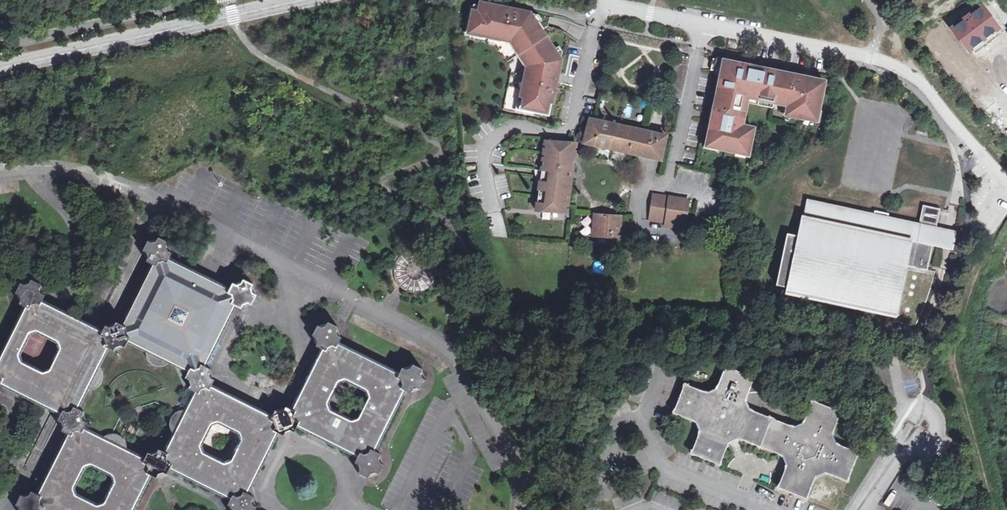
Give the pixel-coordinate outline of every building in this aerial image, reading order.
[(982,3),(950,26),(969,53),(1001,30),(982,3)] [(493,8),(478,5),(468,8),(462,40),(493,46),(510,71),(503,111),(533,117),(534,114),(549,117),(553,95),(552,95),(556,74),(557,74),(559,61),(548,44),(545,45),(537,33),(539,32),(534,23),(527,14),(514,12),(514,13),(493,9),(493,8)] [(543,17),(534,23),(539,32),(545,28),(546,23),(547,18),(543,17)] [(716,70),(722,70),(718,90),(722,91),(719,105),(715,104),(713,114),(717,115),(716,120),(712,119),(708,141),(720,144),(719,148),(734,151),(734,147),(749,150),(754,128),(743,126),(747,102),(748,96),(774,102),(789,105),(788,109),(803,112),(818,115),(825,81),(810,78),(809,83),(803,81),(804,77),(765,69),(765,72),(750,68),(750,65),(724,60),(718,59),(716,70)] [(748,96),(747,102),(773,107),(774,102),(748,96)] [(803,112),(788,109),(787,114),(802,117),(803,112)] [(817,120),(818,115),(803,112),(802,117),(817,120)] [(584,144),(660,161),(662,155),(666,137),(590,119),(590,121),(587,133),(584,144)] [(567,213),(576,145),(545,142),(536,211),(567,213)] [(653,196),(649,220),(665,223),(665,226),(684,229),(688,200),(653,196)] [(956,231),(943,229),(937,227),(941,208),(923,205),(920,218),(889,213),(889,210),(875,207),(875,211),(813,200),(810,218),(803,216),(799,236),(788,233),(777,285),(788,287),(787,292),(896,316),(894,321),(900,323),(916,326),(919,319),(925,305),(930,291),(936,271),(928,269),(933,245),(939,247),(953,249),(956,231)] [(618,238),(619,216),(595,214),(594,236),(618,238)] [(43,509),(44,509),(132,509),(149,475),(156,478),(159,474),(164,472),(167,474),(171,468),(231,498),(228,505),(231,507),(233,509),(255,509),(256,507),(252,505),(250,501),(252,497),(248,494),(278,434),(282,437),(284,432),(290,430),(294,432),(296,428),(357,458),(355,463),(359,465),(361,470),(359,474),(367,478),(369,475),(375,472),(378,474),(383,465),(379,463),(377,459),(379,455),(375,452),(405,391),(410,394),(412,390),(417,388),(420,390),(425,380),(421,379),(419,374),(421,370),(412,366),(410,369),(405,370),(402,369),(400,373),(338,343),(340,339),(337,337),(335,332),(337,328),(328,323),(326,327),(321,328),(317,327),(313,336),(316,338),(318,343),(316,346),(320,349),(290,410),(285,408),(284,411),(278,413),(274,412),(272,416),(211,385),(213,381),(209,379),(208,374),(210,370),(204,366),(235,305),(241,308),(243,304),(248,302),(252,304),(257,294),(253,293),(251,288),(253,284),(244,279),(242,284),(237,285),(233,283),(230,290),(169,260),(171,254),(169,252),(168,247),(169,242),(158,237),(157,241),(153,243),(149,240),(142,252),(146,253),(148,258),(147,262),(154,265),(123,325),(117,322),(115,326),(111,328),(106,325),(102,332),(42,302),(45,296),(41,294),(39,289),(41,285),(32,280),(30,284),(25,285),(21,283),(16,293),(20,295),(21,301),(20,302),(19,304),(26,307),(0,360),(0,384),(1,383),(62,413),(59,421),(62,423),(64,428),(62,431),(69,434),(39,495),(32,492),(30,497),(25,498),(21,496),(16,505),(20,507),(21,509),(43,509)] [(399,288),(411,294),(425,292),(434,282),(435,265),(424,252),(408,251),(396,260),(392,275),(399,288)] [(141,277),(147,266),(141,262),(135,273),(141,277)] [(229,285),(232,279),(221,273),(218,280),(229,285)] [(720,466),(729,444),(739,439),(760,448),(772,419),(772,418),(752,410),(747,398),(756,377),(726,365),(718,387),(705,392),(685,384),(674,413),(695,422),(699,432),(691,454),(720,466)] [(806,501),(815,479),(826,474),(846,483),(858,453),(838,445),(834,433),(842,412),(813,400),(804,422),(792,427),(772,419),(760,448),(781,457),(786,467),(777,489),(806,501)]
